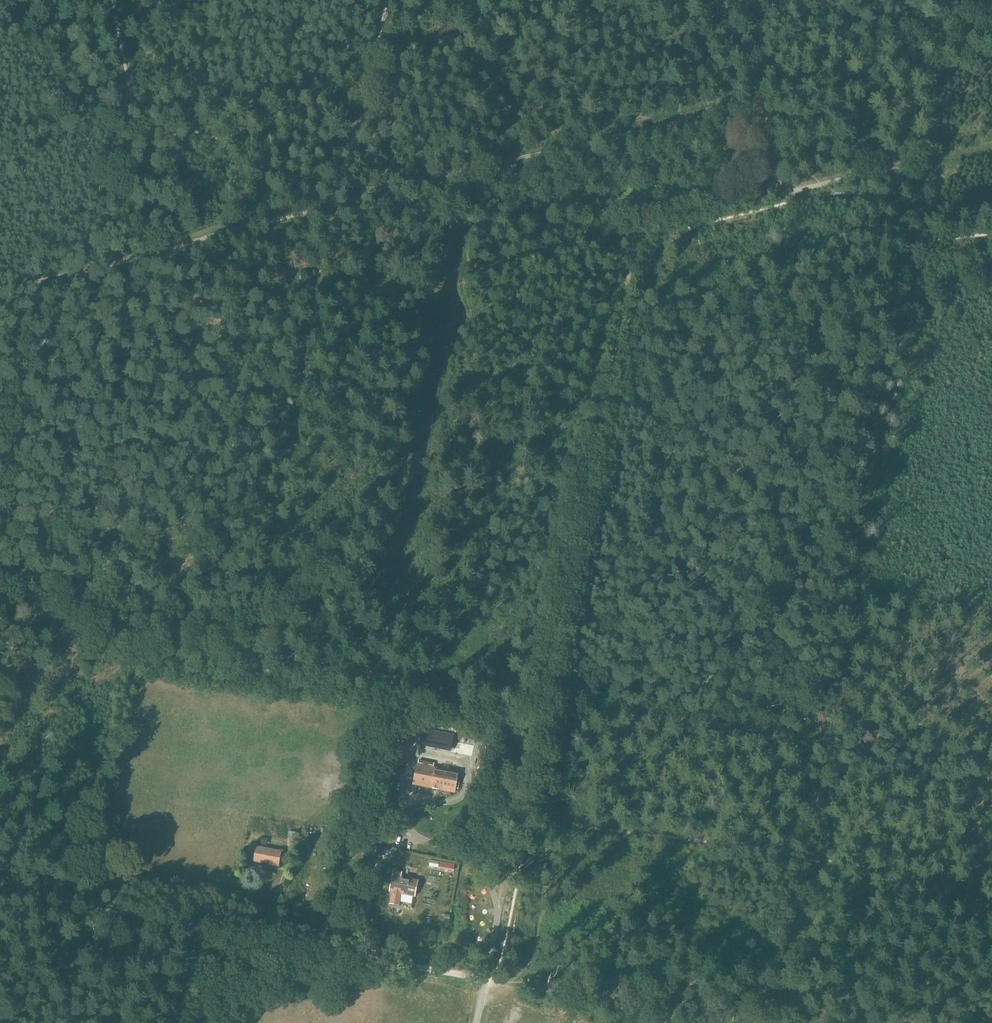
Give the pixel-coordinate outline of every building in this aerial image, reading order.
[(451,751),(454,735),(425,729),(422,746),(451,751)] [(459,773),(434,768),(434,763),(419,760),(418,765),(414,784),(455,792),(459,773)] [(361,781),(362,773),(352,771),(350,779),(361,781)] [(298,841),(300,833),(288,831),(287,837),(290,837),(289,843),(296,844),(297,841),(298,841)] [(279,867),(282,852),(258,847),(255,862),(279,867)] [(415,897),(418,881),(401,878),(401,876),(394,874),(390,892),(393,892),(391,904),(399,905),(402,894),(415,897)]
